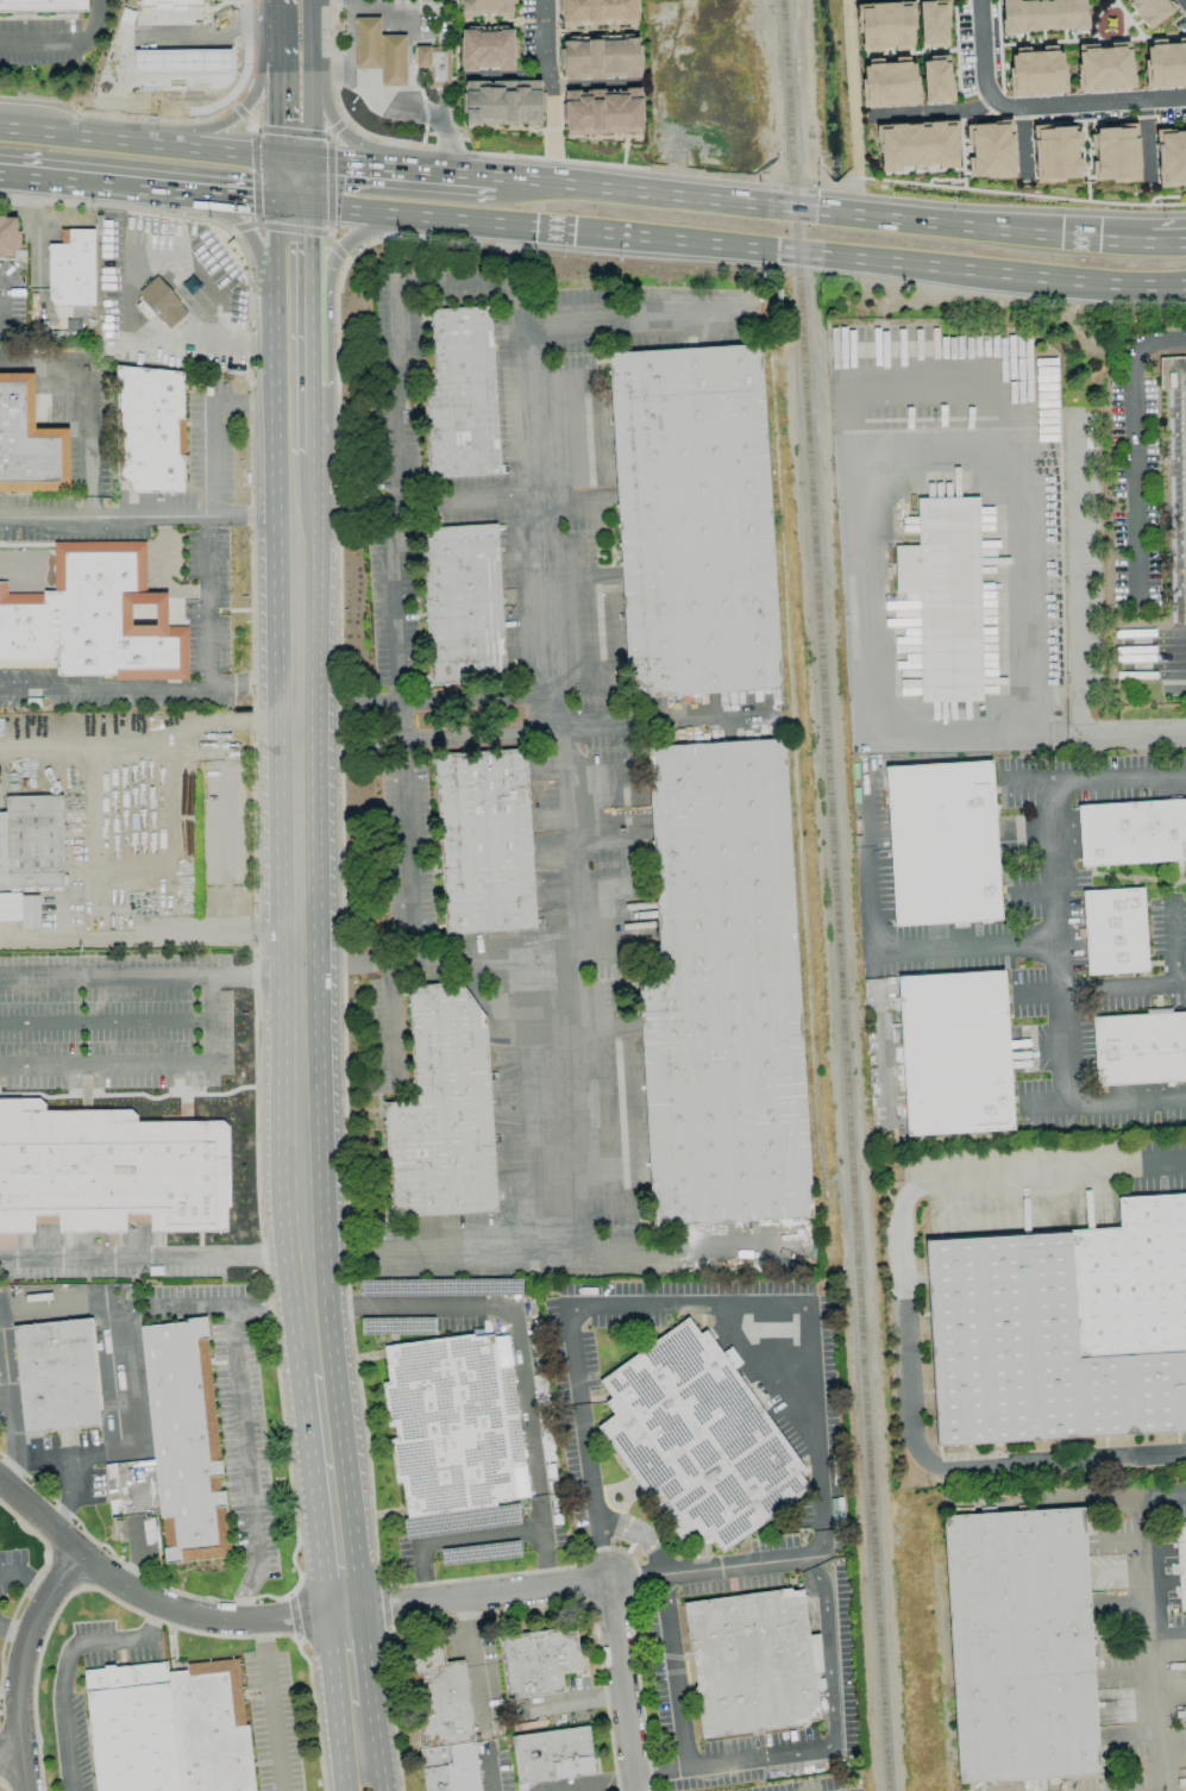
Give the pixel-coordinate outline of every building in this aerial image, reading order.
[(86,11),(86,0),(0,0),(0,13),(86,11)] [(513,0),(461,0),(460,15),(513,15),(513,0)] [(637,23),(636,0),(560,0),(561,26),(637,23)] [(856,4),(916,0),(916,19),(916,29),(915,29),(915,40),(914,42),(914,44),(912,45),(912,44),(909,44),(909,49),(895,50),(895,44),(883,45),(883,50),(868,51),(868,46),(862,48),(861,32),(859,32),(858,18),(856,4)] [(922,43),(920,0),(935,0),(949,0),(950,12),(949,13),(950,17),(949,17),(949,26),(949,38),(949,46),(929,48),(929,42),(922,43)] [(1086,29),(1085,0),(1000,0),(1002,32),(1086,29)] [(1173,11),(1166,0),(1125,0),(1145,30),(1173,11)] [(354,18),(379,18),(381,70),(356,70),(354,18)] [(513,29),(497,29),(497,30),(460,31),(461,71),(514,69),(513,29)] [(406,36),(407,87),(383,87),(382,36),(406,36)] [(564,80),(639,78),(637,38),(562,41),(564,80)] [(1185,86),(1185,41),(1144,42),(1145,87),(1185,86)] [(127,44),(127,68),(226,68),(226,44),(127,44)] [(413,46),(441,46),(447,46),(448,83),(443,83),(427,83),(427,73),(414,73),(413,46)] [(1131,46),(1076,47),(1077,90),(1132,89),(1131,46)] [(1065,93),(1062,51),(1028,52),(1028,47),(1008,48),(1011,96),(1065,93)] [(921,62),(928,61),(928,55),(947,55),(948,79),(950,79),(952,89),(953,89),(953,101),(923,102),(921,62)] [(861,63),(867,63),(867,58),(881,57),(881,63),(893,62),(893,57),(908,56),(908,61),(914,60),(914,75),(917,75),(918,104),(861,107),(860,79),(862,79),(861,63)] [(463,82),(464,126),(540,124),(540,80),(463,82)] [(642,133),(640,88),(564,91),(565,136),(642,133)] [(966,125),(985,124),(985,123),(993,121),(993,120),(1014,119),(1016,164),(1015,164),(1016,177),(998,179),(998,177),(989,179),(989,176),(969,177),(968,158),(973,157),(973,144),(967,145),(966,125)] [(874,125),(904,124),(918,124),(920,126),(928,126),(928,121),(958,120),(959,137),(958,137),(958,148),(955,149),(956,168),(936,169),(936,164),(901,167),(901,170),(880,173),(878,144),(876,144),(874,125)] [(1139,178),(1136,125),(1090,127),(1092,180),(1139,178)] [(1034,179),(1082,177),(1081,157),(1079,157),(1078,126),(1032,128),(1034,179)] [(1155,131),(1157,185),(1185,185),(1185,130),(1155,131)] [(4,258),(0,258),(0,217),(17,218),(17,239),(15,239),(15,257),(4,257),(4,258)] [(95,306),(56,306),(50,300),(49,245),(61,245),(61,230),(95,230),(95,306)] [(170,330),(162,320),(161,322),(155,315),(149,321),(136,307),(142,301),(142,300),(143,298),(138,293),(157,276),(182,303),(181,305),(188,313),(170,330)] [(428,480),(423,387),(434,387),(429,311),(491,307),(501,475),(428,480)] [(629,699),(608,353),(760,344),(782,689),(629,699)] [(130,494),(130,481),(119,482),(117,367),(182,372),(183,419),(177,419),(178,456),(183,456),(184,493),(130,494)] [(70,490),(0,491),(0,374),(34,374),(34,430),(69,430),(70,490)] [(921,702),(918,593),(896,593),(895,546),(918,546),(917,499),(979,497),(983,701),(921,702)] [(431,685),(420,530),(497,525),(507,681),(431,685)] [(59,660),(0,661),(0,582),(8,582),(8,594),(43,594),(43,591),(55,591),(55,543),(146,541),(148,593),(168,593),(168,627),(189,627),(189,681),(115,681),(115,676),(59,676),(59,660)] [(652,1227),(638,978),(661,977),(647,747),(784,739),(814,1217),(652,1227)] [(445,934),(434,754),(526,749),(535,929),(445,934)] [(895,927),(885,768),(992,762),(1002,920),(895,927)] [(64,888),(0,889),(0,813),(6,813),(6,797),(63,796),(64,888)] [(1078,806),(1185,800),(1185,860),(1081,866),(1078,806)] [(1087,976),(1083,891),(1143,888),(1148,972),(1087,976)] [(20,921),(20,929),(38,929),(38,893),(0,894),(0,921),(20,921)] [(1004,971),(1014,1129),(908,1136),(898,977),(1004,971)] [(485,1019),(497,1210),(391,1217),(384,1103),(414,1101),(408,985),(460,983),(485,1019)] [(1092,1019),(1185,1012),(1185,1080),(1097,1085),(1092,1019)] [(34,1233),(0,1234),(0,1099),(39,1098),(45,1104),(45,1109),(131,1110),(137,1116),(137,1121),(222,1121),(228,1127),(230,1176),(227,1176),(227,1230),(150,1232),(150,1223),(149,1222),(126,1222),(126,1223),(126,1232),(59,1233),(58,1223),(36,1223),(34,1225),(34,1233)] [(1118,1198),(1185,1194),(1185,1431),(937,1446),(934,1386),(935,1386),(927,1241),(1121,1229),(1118,1198)] [(165,1564),(164,1548),(165,1546),(162,1518),(161,1518),(140,1327),(186,1322),(186,1320),(206,1317),(208,1339),(207,1339),(220,1459),(219,1461),(221,1461),(222,1477),(219,1477),(220,1489),(225,1491),(226,1507),(225,1507),(230,1552),(225,1557),(224,1558),(182,1561),(181,1563),(165,1564)] [(699,1334),(705,1330),(804,1469),(798,1473),(810,1490),(722,1553),(710,1536),(704,1540),(696,1528),(678,1540),(597,1427),(615,1415),(594,1385),(688,1317),(699,1334)] [(25,1434),(13,1327),(88,1319),(100,1426),(25,1434)] [(408,1518),(402,1482),(396,1483),(390,1440),(396,1439),(394,1424),(388,1426),(382,1384),(388,1383),(383,1347),(472,1334),(472,1338),(492,1335),(497,1369),(510,1367),(525,1466),(512,1469),(516,1499),(496,1503),(497,1505),(408,1518)] [(959,1784),(943,1516),(1084,1508),(1100,1776),(959,1784)] [(1175,1523),(1185,1523),(1185,1611),(1180,1611),(1175,1523)] [(702,1739),(696,1687),(697,1687),(692,1654),(689,1654),(683,1604),(683,1603),(790,1589),(791,1591),(803,1590),(809,1635),(810,1635),(820,1634),(823,1672),(815,1674),(821,1720),(808,1721),(809,1724),(702,1739)] [(507,1701),(498,1637),(563,1628),(564,1633),(576,1632),(581,1671),(561,1674),(564,1692),(507,1701)] [(446,1662),(464,1660),(475,1740),(420,1747),(406,1648),(443,1642),(446,1662)] [(247,1726),(255,1790),(180,1790),(168,1673),(188,1671),(187,1665),(239,1659),(246,1726),(247,1726)] [(168,1673),(180,1790),(97,1790),(84,1671),(105,1668),(105,1666),(114,1665),(114,1668),(132,1666),(167,1662),(168,1673)] [(517,1785),(512,1736),(588,1726),(595,1774),(517,1785)] [(475,1741),(481,1790),(426,1790),(420,1749),(475,1741)]
